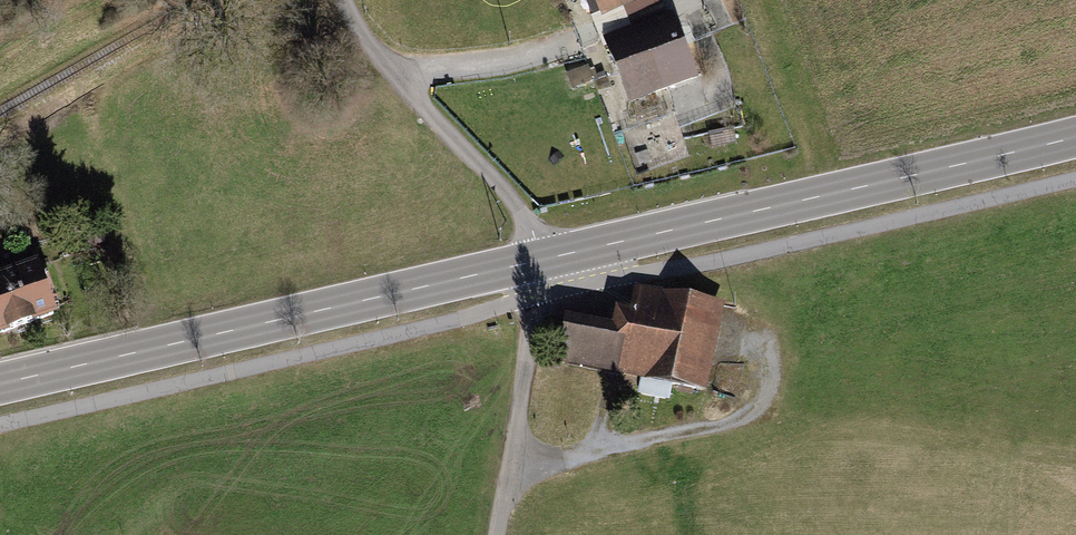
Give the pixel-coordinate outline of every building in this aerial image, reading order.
[(602,23),(657,0),(592,0),(602,23)] [(672,18),(603,44),(628,111),(698,85),(672,18)] [(0,284),(0,338),(54,319),(37,271),(0,284)] [(715,302),(639,287),(632,324),(617,321),(614,336),(568,327),(561,363),(698,389),(715,302)]
